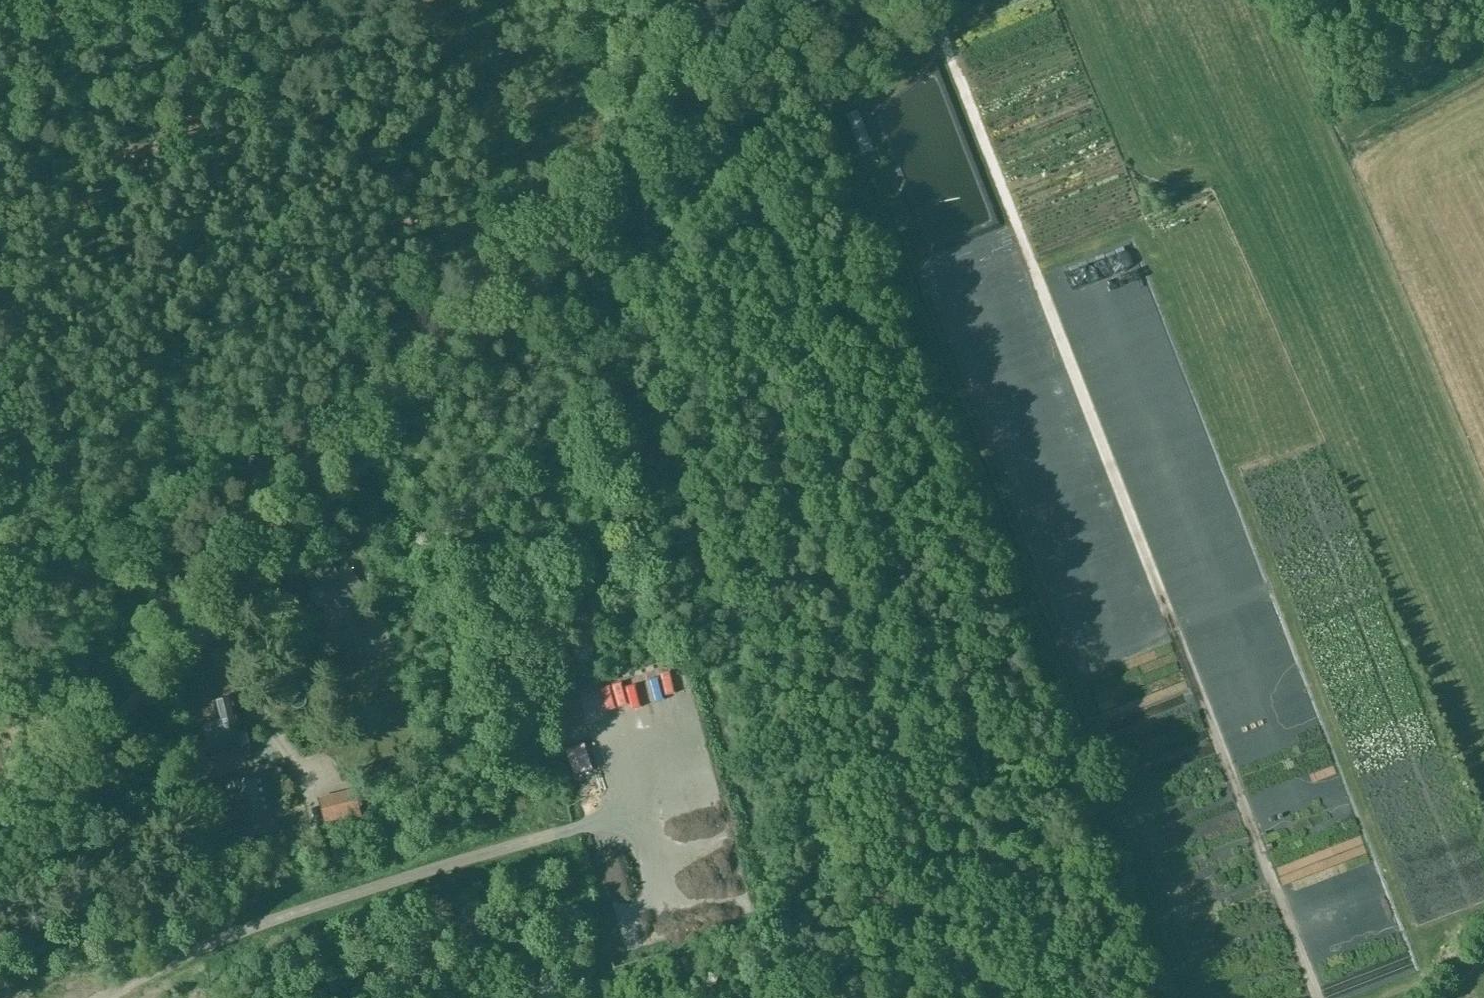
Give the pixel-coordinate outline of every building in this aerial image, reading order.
[(326,601),(337,615),(351,603),(322,566),(312,575),(320,585),(308,594),(318,607),(326,601)] [(239,729),(232,698),(213,702),(216,717),(198,721),(202,738),(200,738),(205,758),(206,757),(208,765),(248,755),(247,748),(248,748),(243,728),(239,729)] [(583,703),(554,707),(557,728),(586,724),(583,703)] [(278,811),(270,774),(216,787),(224,824),(278,811)] [(364,810),(358,784),(318,794),(324,820),(364,810)]
